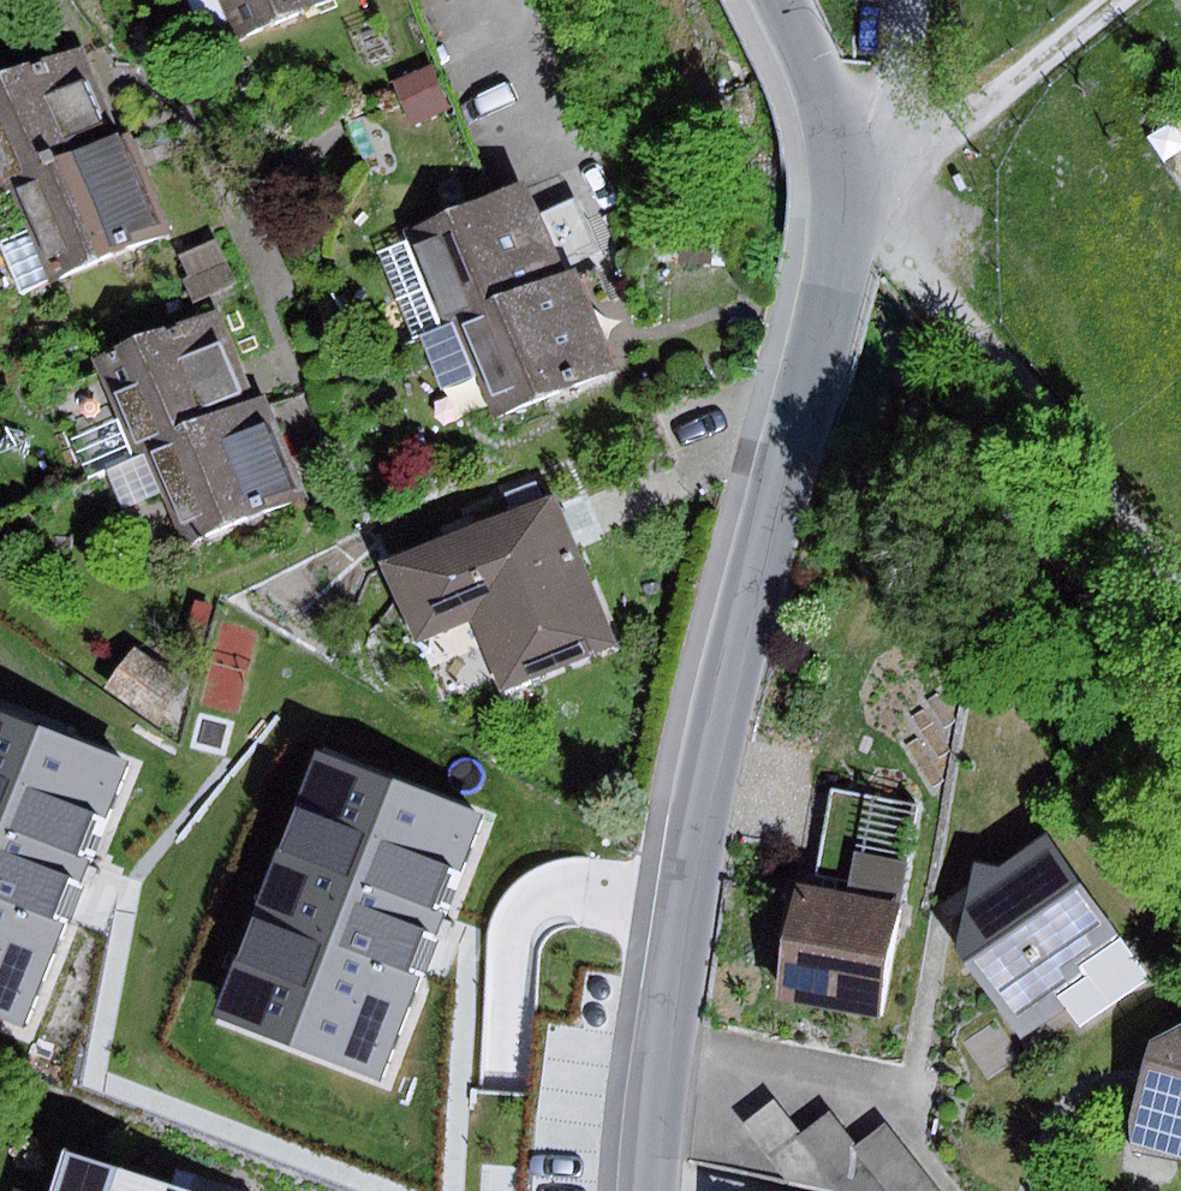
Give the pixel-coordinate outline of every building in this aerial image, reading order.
[(237,40),(324,3),(331,0),(219,0),(237,40)] [(443,73),(428,40),(354,72),(368,105),(443,73)] [(115,136),(79,47),(0,79),(0,184),(5,182),(115,136)] [(460,120),(445,85),(353,124),(369,160),(387,151),(460,120)] [(115,136),(5,182),(47,280),(166,230),(124,132),(115,136)] [(490,189),(476,155),(401,186),(416,220),(490,189)] [(453,316),(562,269),(539,214),(524,176),(490,189),(416,220),(403,225),(442,319),(453,316)] [(578,198),(539,214),(562,269),(571,266),(601,254),(578,198)] [(178,282),(227,262),(217,238),(168,259),(178,282)] [(227,262),(178,282),(188,305),(236,284),(227,262)] [(562,269),(453,316),(495,414),(613,365),(571,266),(562,269)] [(145,444),(255,398),(219,309),(95,359),(132,449),(145,444)] [(255,398),(145,444),(187,542),(305,492),(264,394),(255,398)] [(554,493),(383,562),(416,642),(472,619),(501,690),(615,643),(554,493)] [(187,683),(134,647),(106,687),(159,723),(187,683)] [(0,712),(0,1019),(23,1028),(84,874),(128,761),(0,712)] [(483,813),(315,749),(213,1017),(380,1081),(440,926),(483,813)] [(834,789),(818,874),(904,891),(920,806),(834,789)] [(1000,870),(976,864),(956,948),(1022,1044),(1069,1012),(1059,997),(1086,979),(1075,963),(1116,936),(1048,837),(1000,870)] [(900,902),(800,883),(778,1000),(878,1019),(900,902)] [(1151,1040),(1132,1118),(1131,1151),(1180,1160),(1180,1026),(1151,1040)] [(797,1135),(773,1103),(741,1127),(783,1184),(826,1190),(839,1190),(797,1135)] [(856,1147),(829,1111),(797,1135),(839,1190),(889,1190),(856,1147)] [(856,1147),(889,1190),(939,1190),(887,1124),(856,1147)] [(57,1151),(45,1190),(193,1190),(57,1151)]
